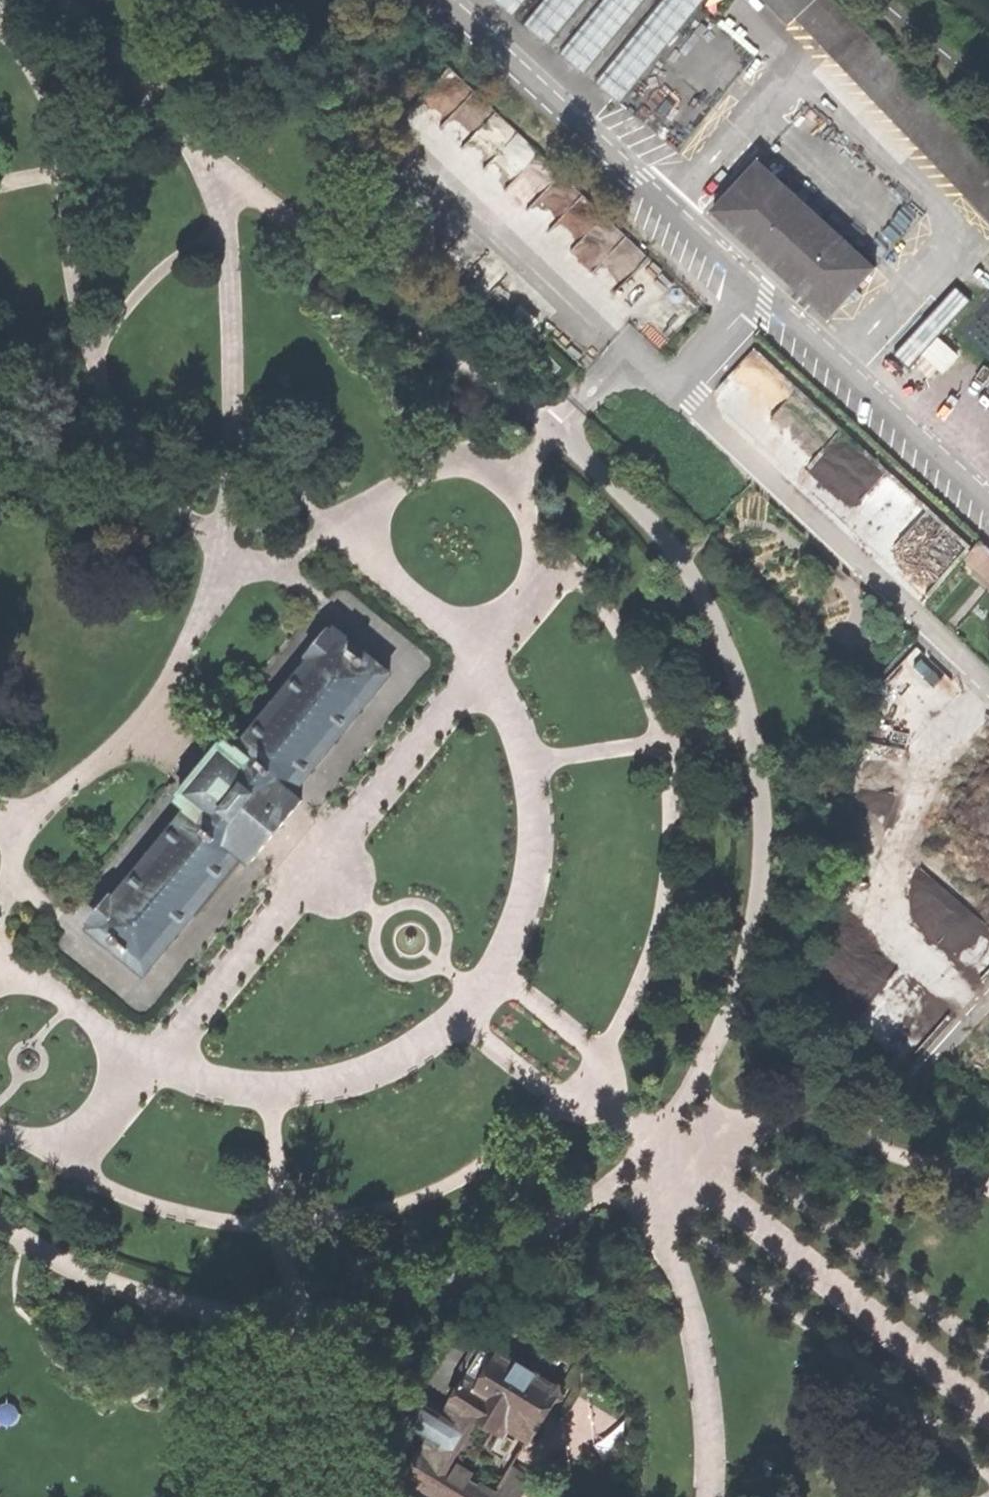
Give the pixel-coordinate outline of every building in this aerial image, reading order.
[(509,17),(523,0),(488,0),(509,17)] [(520,27),(545,47),(584,0),(543,0),(520,27)] [(556,56),(581,77),(643,0),(602,0),(556,56)] [(593,86),(616,105),(703,0),(663,0),(593,86)] [(760,252),(832,317),(878,266),(760,161),(716,212),(760,252)] [(898,352),(913,366),(975,299),(960,286),(898,352)] [(988,579),(988,548),(983,542),(968,560),(988,579)] [(90,929),(144,973),(241,854),(250,861),(299,801),(291,793),(387,675),(334,631),(330,636),(326,633),(308,656),(312,659),(238,749),(225,738),(198,770),(174,799),(188,811),(113,900),(110,898),(90,922),(93,924),(90,929)] [(499,1353),(478,1387),(465,1380),(406,1474),(443,1496),(519,1496),(532,1477),(514,1466),(536,1428),(538,1429),(548,1412),(561,1392),(499,1353)] [(574,1466),(623,1424),(597,1394),(548,1436),(574,1466)] [(10,1424),(14,1425),(18,1425),(22,1423),(25,1421),(28,1417),(28,1413),(28,1409),(26,1405),(23,1402),(20,1401),(16,1400),(12,1401),(8,1403),(5,1405),(4,1409),(3,1413),(4,1418),(6,1421),(10,1424)]
